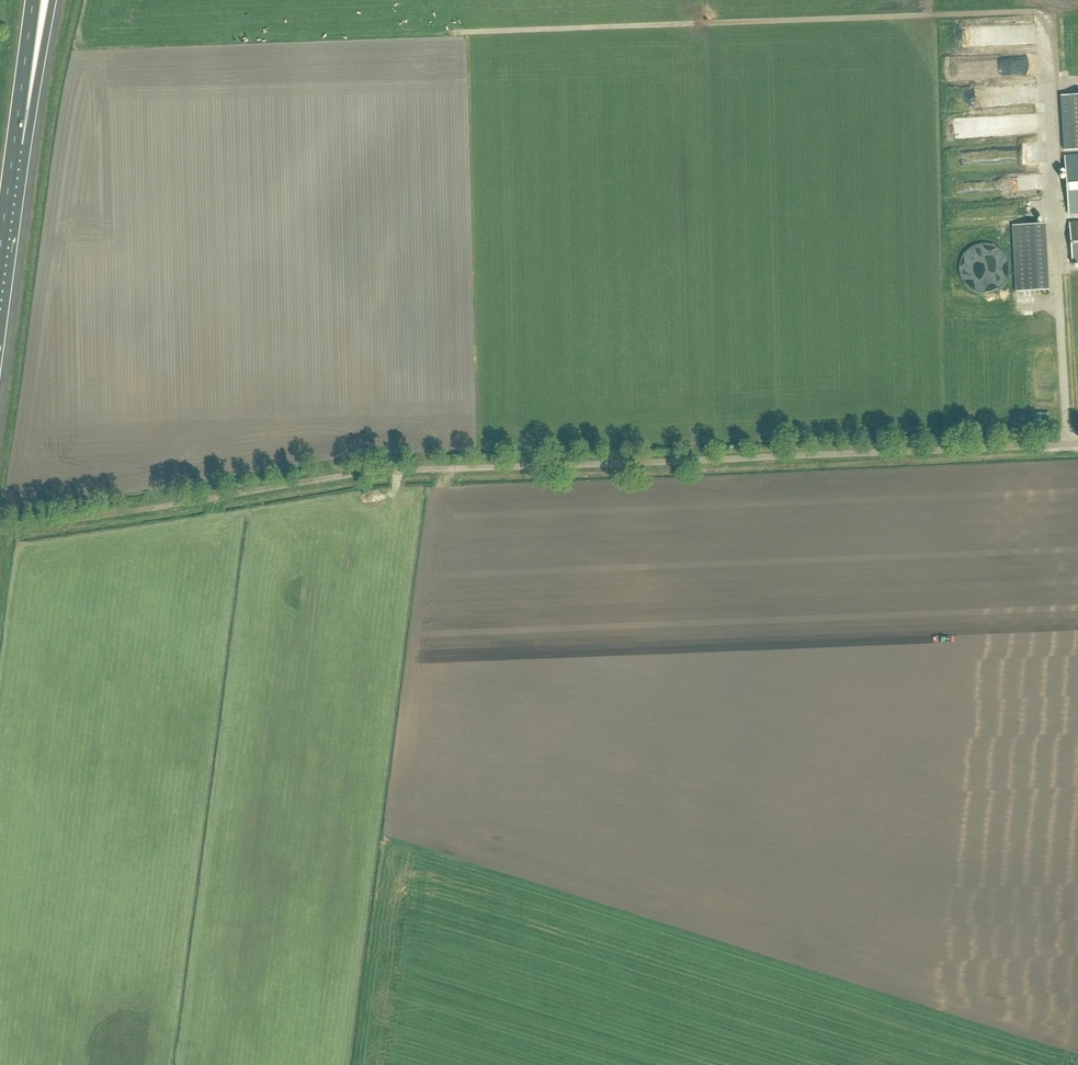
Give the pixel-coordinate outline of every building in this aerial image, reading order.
[(1054,18),(1053,9),(1031,10),(1032,18),(1054,18)] [(1077,149),(1077,95),(1068,95),(1071,149),(1077,149)] [(1062,171),(1064,213),(1077,212),(1077,169),(1062,171)] [(1003,175),(1004,184),(1016,184),(1016,174),(1003,175)] [(1034,219),(1008,221),(1013,293),(1046,291),(1042,223),(1034,224),(1034,219)] [(1077,258),(1077,219),(1065,220),(1068,259),(1077,258)]
